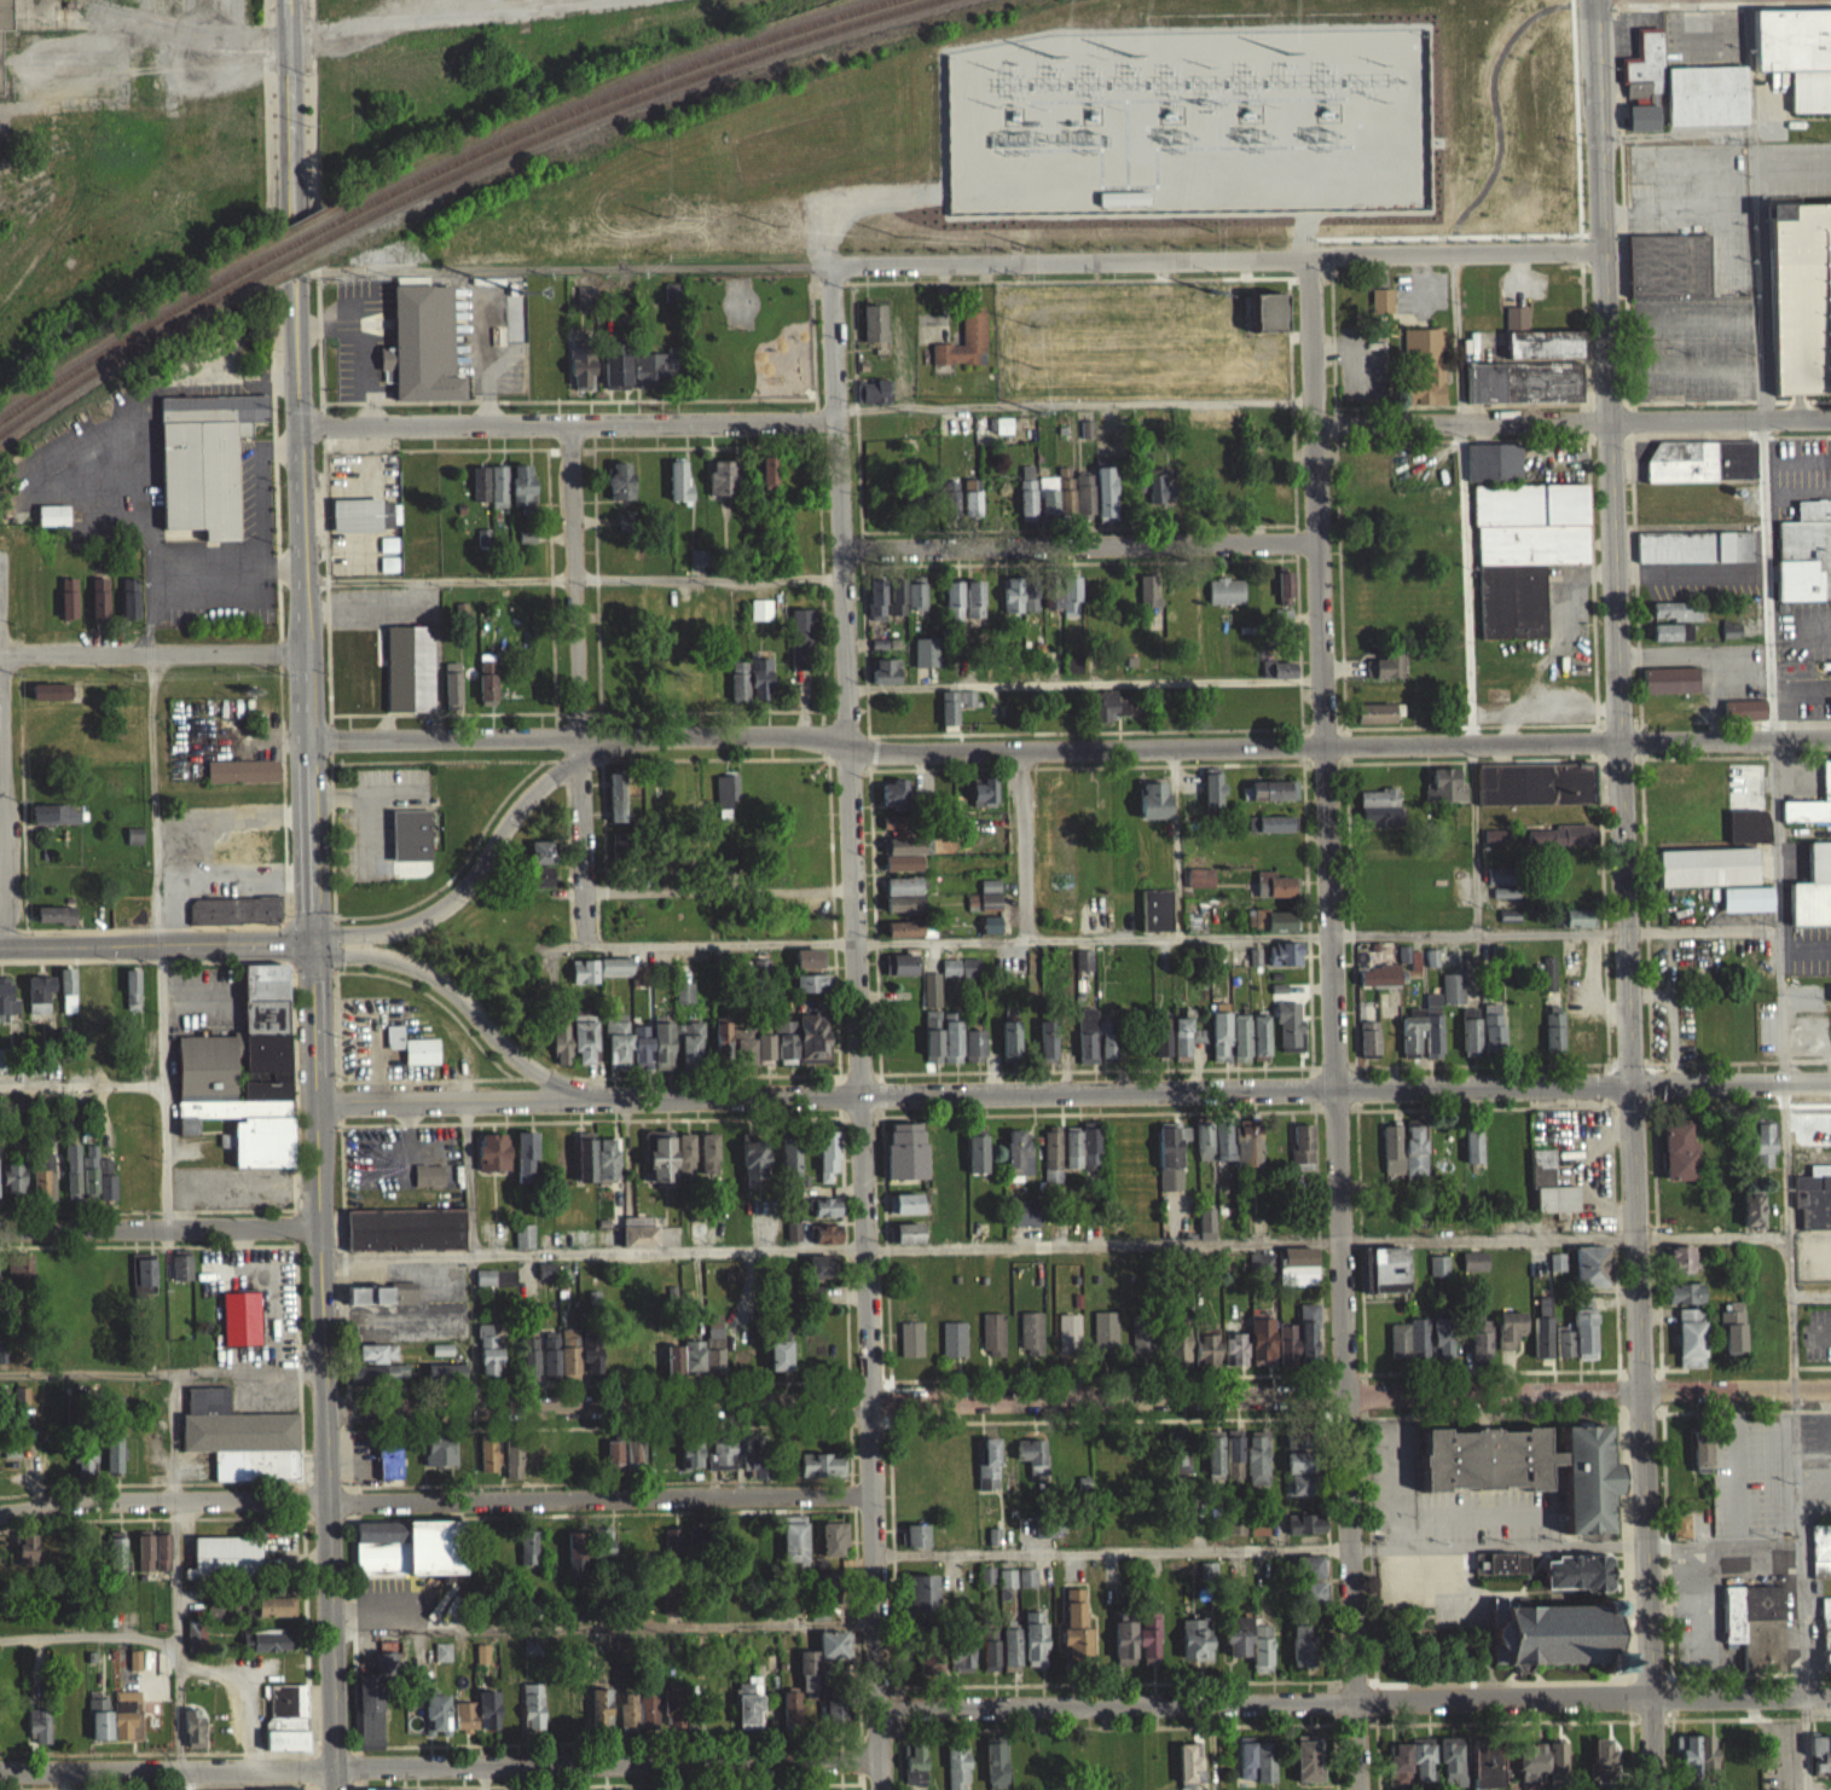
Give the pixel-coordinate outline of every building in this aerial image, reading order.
[(13,30),(13,0),(0,0),(0,30),(13,30)] [(1830,121),(1830,18),(1753,19),(1754,81),(1790,80),(1790,122),(1830,121)] [(1663,101),(1660,38),(1634,40),(1635,68),(1620,69),(1622,107),(1632,107),(1631,94),(1648,93),(1649,102),(1663,101)] [(1665,77),(1666,135),(1745,133),(1743,75),(1665,77)] [(1625,115),(1625,140),(1656,140),(1656,114),(1625,115)] [(1767,214),(1772,404),(1830,403),(1830,212),(1767,214)] [(1626,245),(1627,307),(1709,305),(1708,243),(1626,245)] [(664,293),(665,310),(678,310),(677,292),(664,293)] [(450,294),(392,294),(393,356),(380,356),(381,392),(393,392),(393,410),(463,409),(463,385),(450,385),(450,294)] [(595,296),(577,295),(576,313),(595,314),(595,296)] [(1391,298),(1369,298),(1369,322),(1392,321),(1391,298)] [(1251,303),(1252,341),(1283,341),(1282,303),(1251,303)] [(862,314),(863,351),(886,350),(884,314),(862,314)] [(1526,315),(1505,316),(1506,369),(1580,367),(1580,340),(1527,340),(1526,315)] [(931,374),(985,373),(984,316),(961,316),(961,353),(930,354),(931,374)] [(1443,414),(1442,337),(1402,338),(1403,364),(1417,364),(1417,387),(1403,387),(1403,415),(1443,414)] [(594,399),(593,356),(570,356),(571,400),(594,399)] [(662,362),(634,362),(634,398),(663,398),(662,362)] [(628,364),(603,363),(603,394),(628,395),(628,364)] [(1581,411),(1581,372),(1469,373),(1469,412),(1581,411)] [(890,390),(857,391),(857,413),(890,412),(890,390)] [(160,407),(163,550),(237,548),(235,445),(249,445),(249,431),(267,430),(266,405),(160,407)] [(1754,450),(1647,452),(1648,491),(1755,490),(1754,450)] [(1466,454),(1467,491),(1520,490),(1519,452),(1466,454)] [(777,497),(776,465),(760,466),(761,498),(777,497)] [(734,470),(712,469),(712,481),(708,480),(707,505),(733,506),(734,470)] [(631,509),(630,471),(611,471),(611,483),(607,483),(607,509),(631,509)] [(669,510),(690,510),(690,494),(684,495),(684,471),(668,471),(669,510)] [(510,514),(532,514),(531,473),(509,474),(510,514)] [(504,475),(489,476),(490,517),(506,517),(504,475)] [(1035,530),(1034,475),(1018,475),(1020,530),(1035,530)] [(471,476),(472,511),(487,510),(487,476),(471,476)] [(1070,476),(1057,476),(1058,524),(1072,524),(1070,476)] [(1096,476),(1097,530),(1115,530),(1114,476),(1096,476)] [(1095,527),(1095,483),(1075,484),(1076,527),(1095,527)] [(1171,512),(1171,484),(1146,484),(1146,512),(1171,512)] [(1056,486),(1039,486),(1040,524),(1056,524),(1056,486)] [(956,490),(938,491),(940,520),(958,519),(956,490)] [(1585,493),(1474,495),(1478,648),(1545,647),(1543,574),(1587,573),(1585,493)] [(330,540),(399,539),(398,508),(330,510),(330,540)] [(1795,510),(1795,531),(1775,531),(1777,611),(1830,609),(1830,510),(1795,510)] [(38,535),(68,535),(68,515),(38,515),(38,535)] [(617,541),(632,540),(631,520),(617,521),(617,541)] [(517,551),(535,552),(535,539),(518,539),(517,551)] [(1751,541),(1636,542),(1636,573),(1752,571),(1751,541)] [(690,576),(705,577),(705,559),(690,559),(690,576)] [(1277,606),(1293,605),(1292,581),(1276,581),(1277,606)] [(1158,616),(1157,584),(1139,584),(1140,617),(1158,616)] [(75,587),(60,587),(61,629),(76,629),(75,587)] [(91,588),(92,633),(108,633),(107,587),(91,588)] [(1002,622),(1037,621),(1036,587),(1002,588),(1002,622)] [(1242,587),(1207,588),(1208,614),(1244,613),(1242,587)] [(137,588),(121,588),(122,627),(137,627),(137,588)] [(883,588),(866,589),(868,630),(884,629),(883,588)] [(1077,588),(1044,589),(1044,618),(1062,618),(1062,626),(1078,625),(1077,588)] [(888,589),(889,624),(904,624),(903,589),(888,589)] [(965,636),(983,635),(982,590),(964,591),(965,636)] [(961,591),(943,591),(944,629),(961,629),(961,591)] [(904,592),(905,618),(924,618),(923,592),(904,592)] [(769,629),(770,609),(749,609),(749,629),(769,629)] [(1651,612),(1651,630),(1699,629),(1699,611),(1651,612)] [(791,679),(810,679),(809,640),(815,640),(814,618),(789,619),(791,679)] [(1740,647),(1740,632),(1721,632),(1721,647),(1740,647)] [(1691,633),(1652,634),(1652,650),(1691,650),(1691,633)] [(386,721),(432,721),(432,635),(385,635),(386,721)] [(936,676),(936,647),(913,648),(914,677),(936,676)] [(1364,669),(1365,687),(1401,686),(1401,662),(1383,663),(1383,669),(1364,669)] [(748,708),(769,709),(770,664),(749,664),(748,708)] [(1080,682),(1081,664),(1065,664),(1064,681),(1080,682)] [(493,669),(477,670),(478,715),(494,714),(493,669)] [(872,693),(898,693),(899,669),(872,669),(872,693)] [(746,671),(729,671),(730,710),(747,709),(746,671)] [(1294,671),(1260,671),(1260,687),(1294,687),(1294,671)] [(442,672),(444,720),(460,719),(458,672),(442,672)] [(1642,703),(1697,702),(1696,676),(1641,678),(1642,703)] [(70,693),(31,692),(31,709),(69,710),(70,693)] [(974,700),(939,701),(940,735),(956,734),(956,716),(975,715),(974,700)] [(1127,709),(1115,709),(1115,700),(1092,700),(1092,728),(1127,728),(1127,709)] [(1764,729),(1764,709),(1723,710),(1723,729),(1764,729)] [(1401,713),(1350,713),(1350,731),(1401,731),(1401,713)] [(278,769),(206,770),(206,792),(279,791),(278,769)] [(1821,769),(1822,810),(1781,811),(1781,831),(1830,830),(1830,769),(1821,769)] [(1590,773),(1476,775),(1477,815),(1591,813),(1590,773)] [(1430,778),(1430,797),(1423,797),(1423,811),(1465,811),(1464,794),(1458,794),(1457,777),(1430,778)] [(608,831),(623,831),(622,781),(607,782),(608,831)] [(1204,816),(1222,815),(1221,783),(1203,783),(1204,816)] [(737,809),(736,785),(715,785),(715,810),(737,809)] [(971,816),(995,815),(994,788),(970,788),(971,816)] [(880,791),(881,818),(905,818),(905,790),(880,791)] [(1294,809),(1294,791),(1241,792),(1241,810),(1294,809)] [(1139,828),(1167,827),(1166,792),(1139,793),(1139,828)] [(1396,799),(1359,800),(1360,835),(1397,834),(1396,799)] [(79,833),(78,814),(31,815),(31,834),(79,833)] [(391,870),(430,870),(430,819),(390,820),(391,870)] [(1767,851),(1766,820),(1727,820),(1728,852),(1767,851)] [(906,842),(906,825),(881,825),(882,842),(906,842)] [(1247,842),(1294,841),(1294,825),(1246,826),(1247,842)] [(1526,837),(1527,856),(1595,854),(1594,835),(1526,837)] [(141,853),(141,837),(125,837),(125,854),(141,853)] [(628,842),(610,843),(611,867),(629,866),(628,842)] [(886,850),(886,864),(930,862),(930,848),(886,850)] [(528,851),(529,873),(550,872),(550,850),(528,851)] [(1807,851),(1807,892),(1788,892),(1789,935),(1830,934),(1830,851),(1807,851)] [(1657,897),(1756,893),(1754,857),(1656,860),(1657,897)] [(920,880),(920,864),(883,865),(884,881),(920,880)] [(550,876),(529,875),(528,896),(549,897),(550,876)] [(1213,896),(1212,877),(1185,878),(1185,897),(1213,896)] [(1486,894),(1507,894),(1508,877),(1486,877),(1486,894)] [(1296,886),(1273,886),(1273,880),(1255,881),(1255,907),(1297,906),(1296,886)] [(919,886),(884,888),(885,904),(920,903),(919,886)] [(999,889),(980,889),(979,900),(999,901),(999,889)] [(1490,898),(1491,907),(1517,906),(1517,897),(1490,898)] [(1722,921),(1771,920),(1770,897),(1721,897),(1722,921)] [(1171,940),(1170,898),(1141,899),(1141,941),(1171,940)] [(999,902),(966,903),(966,919),(1000,918),(999,902)] [(885,923),(920,922),(919,905),(884,906),(885,923)] [(189,934),(279,932),(278,906),(188,909),(189,934)] [(36,916),(36,932),(74,932),(74,916),(36,916)] [(1559,937),(1595,936),(1594,918),(1559,919),(1559,937)] [(1518,919),(1498,919),(1498,930),(1518,930),(1518,919)] [(1296,920),(1247,921),(1247,936),(1264,936),(1264,941),(1296,941),(1296,920)] [(1000,943),(999,925),(980,926),(980,943),(1000,943)] [(886,930),(886,947),(921,946),(920,929),(886,930)] [(1268,953),(1268,975),(1300,975),(1299,952),(1268,953)] [(821,977),(821,958),(794,959),(794,977),(821,977)] [(1075,980),(1092,979),(1092,960),(1075,960),(1075,980)] [(883,964),(884,985),(913,985),(913,963),(883,964)] [(1541,966),(1542,1001),(1555,1000),(1554,966),(1541,966)] [(599,986),(631,985),(631,996),(646,995),(646,976),(630,976),(630,967),(598,967),(599,986)] [(978,967),(961,967),(961,988),(978,988),(978,967)] [(941,986),(959,985),(958,968),(940,969),(941,986)] [(596,969),(570,969),(571,993),(596,993),(596,969)] [(1398,995),(1398,975),(1358,976),(1358,996),(1398,995)] [(60,1022),(74,1022),(73,978),(59,978),(60,1022)] [(139,979),(124,979),(123,1019),(138,1019),(139,979)] [(1462,983),(1441,983),(1441,1013),(1462,1013),(1462,983)] [(794,984),(794,1001),(829,1001),(829,984),(794,984)] [(18,1008),(10,1008),(10,987),(0,986),(0,1023),(18,1024),(18,1008)] [(26,986),(27,1023),(48,1023),(48,1001),(53,1001),(52,986),(26,986)] [(692,992),(675,993),(676,1012),(692,1012),(692,992)] [(1400,1026),(1401,1063),(1418,1062),(1417,1039),(1424,1039),(1424,1068),(1440,1068),(1439,1003),(1423,1004),(1424,1025),(1400,1026)] [(1278,1061),(1302,1061),(1301,1011),(1276,1012),(1278,1061)] [(1545,1061),(1562,1061),(1561,1015),(1545,1015),(1545,1061)] [(1098,1073),(1098,1071),(1116,1071),(1115,1031),(1096,1031),(1095,1017),(1077,1017),(1078,1073),(1098,1073)] [(577,1073),(592,1073),(592,1059),(596,1059),(595,1018),(571,1019),(572,1062),(576,1061),(577,1073)] [(1211,1071),(1229,1071),(1228,1021),(1210,1022),(1211,1071)] [(607,1079),(627,1079),(627,1059),(631,1059),(631,1042),(627,1042),(626,1022),(605,1023),(607,1079)] [(1247,1023),(1230,1024),(1232,1072),(1249,1071),(1247,1023)] [(1505,1035),(1499,1035),(1499,1024),(1483,1023),(1482,1060),(1504,1061),(1505,1035)] [(1267,1025),(1251,1025),(1252,1069),(1267,1069),(1267,1025)] [(797,1073),(826,1073),(826,1026),(797,1026),(797,1073)] [(1189,1070),(1189,1027),(1155,1027),(1155,1066),(1172,1066),(1172,1071),(1189,1070)] [(1477,1028),(1461,1028),(1462,1066),(1478,1065),(1477,1028)] [(1055,1071),(1054,1029),(1038,1030),(1039,1071),(1055,1071)] [(794,1030),(776,1030),(776,1073),(794,1073),(794,1030)] [(943,1072),(960,1072),(960,1030),(942,1031),(943,1072)] [(1018,1030),(1000,1031),(1001,1073),(1019,1072),(1018,1030)] [(1360,1068),(1378,1068),(1377,1030),(1359,1030),(1360,1068)] [(244,1033),(244,1072),(289,1071),(288,1032),(244,1033)] [(652,1079),(673,1079),(672,1032),(651,1033),(652,1079)] [(680,1075),(702,1074),(700,1032),(678,1033),(680,1075)] [(729,1032),(713,1032),(713,1067),(729,1067),(729,1032)] [(571,1074),(569,1034),(551,1035),(553,1074),(571,1074)] [(1564,1034),(1564,1067),(1601,1066),(1600,1034),(1564,1034)] [(386,1035),(385,1058),(402,1058),(402,1035),(386,1035)] [(649,1035),(632,1036),(633,1072),(650,1071),(649,1035)] [(924,1072),(941,1071),(940,1039),(923,1039),(924,1072)] [(963,1039),(963,1072),(983,1072),(982,1039),(963,1039)] [(772,1043),(755,1044),(755,1073),(772,1073),(772,1043)] [(177,1125),(285,1123),(285,1110),(236,1110),(235,1045),(176,1045),(177,1125)] [(404,1074),(437,1073),(437,1048),(403,1049),(404,1074)] [(753,1048),(737,1048),(737,1071),(754,1071),(753,1048)] [(195,1143),(195,1127),(176,1128),(177,1143),(195,1143)] [(232,1129),(233,1176),(289,1175),(288,1128),(232,1129)] [(1749,1165),(1757,1166),(1756,1177),(1770,1177),(1770,1164),(1771,1164),(1772,1129),(1750,1128),(1749,1165)] [(1260,1176),(1259,1129),(1238,1129),(1239,1145),(1234,1145),(1235,1177),(1260,1176)] [(1214,1170),(1231,1170),(1230,1131),(1214,1131),(1214,1170)] [(886,1189),(924,1188),(922,1132),(885,1133),(886,1189)] [(1196,1170),(1212,1170),(1211,1132),(1195,1133),(1196,1170)] [(1663,1190),(1696,1189),(1695,1151),(1689,1151),(1689,1132),(1661,1132),(1663,1190)] [(1382,1135),(1383,1183),(1401,1183),(1400,1134),(1382,1135)] [(1465,1172),(1480,1172),(1479,1134),(1464,1134),(1465,1172)] [(1420,1135),(1404,1135),(1405,1184),(1425,1184),(1424,1146),(1420,1146),(1420,1135)] [(1158,1200),(1181,1200),(1180,1149),(1189,1149),(1189,1136),(1156,1137),(1158,1200)] [(1043,1137),(1043,1192),(1061,1192),(1060,1137),(1043,1137)] [(1081,1139),(1082,1179),(1098,1179),(1097,1138),(1081,1139)] [(674,1191),(673,1140),(643,1140),(644,1153),(648,1153),(649,1192),(674,1191)] [(818,1192),(830,1192),(829,1181),(837,1180),(836,1140),(817,1140),(818,1192)] [(1029,1184),(1029,1141),(1006,1140),(1006,1184),(1029,1184)] [(1080,1140),(1064,1140),(1064,1178),(1079,1178),(1080,1140)] [(516,1192),(532,1192),(532,1170),(536,1170),(536,1141),(515,1142),(516,1192)] [(477,1144),(478,1180),(507,1179),(507,1143),(477,1144)] [(692,1143),(677,1144),(678,1185),(693,1184),(692,1143)] [(716,1143),(699,1143),(700,1186),(717,1186),(716,1143)] [(765,1145),(740,1146),(741,1188),(766,1187),(765,1145)] [(966,1183),(986,1183),(985,1145),(965,1145),(966,1183)] [(799,1195),(797,1146),(780,1147),(782,1195),(799,1195)] [(576,1149),(577,1192),(600,1191),(600,1193),(619,1192),(617,1147),(595,1148),(576,1149)] [(77,1153),(63,1154),(65,1210),(79,1210),(77,1153)] [(95,1154),(82,1154),(83,1208),(96,1208),(95,1154)] [(1577,1221),(1576,1195),(1554,1196),(1552,1159),(1529,1160),(1531,1197),(1534,1197),(1535,1222),(1577,1221)] [(53,1206),(52,1163),(39,1163),(40,1179),(31,1179),(31,1207),(53,1206)] [(113,1209),(114,1183),(108,1183),(109,1169),(97,1169),(96,1209),(113,1209)] [(22,1172),(1,1172),(2,1202),(23,1202),(22,1172)] [(413,1197),(443,1197),(442,1174),(413,1175),(413,1197)] [(1792,1217),(1799,1217),(1799,1239),(1830,1239),(1830,1174),(1808,1175),(1808,1186),(1792,1186),(1792,1217)] [(921,1203),(887,1204),(888,1223),(921,1223),(921,1203)] [(1741,1237),(1762,1236),(1761,1204),(1741,1204),(1741,1237)] [(838,1208),(814,1208),(814,1227),(838,1226),(838,1208)] [(1010,1235),(1039,1235),(1039,1209),(1010,1209),(1010,1235)] [(624,1216),(624,1246),(659,1246),(657,1224),(653,1224),(653,1216),(624,1216)] [(345,1220),(346,1260),(464,1258),(464,1218),(345,1220)] [(1198,1218),(1199,1244),(1212,1244),(1212,1218),(1198,1218)] [(800,1220),(787,1221),(788,1239),(801,1238),(800,1220)] [(891,1224),(922,1222),(923,1241),(892,1242),(891,1224)] [(816,1223),(842,1223),(842,1242),(816,1242),(816,1223)] [(785,1250),(799,1250),(799,1231),(786,1231),(785,1250)] [(888,1233),(889,1253),(921,1252),(920,1232),(888,1233)] [(534,1234),(514,1234),(514,1257),(534,1257),(534,1234)] [(810,1252),(839,1253),(840,1235),(811,1234),(810,1252)] [(1663,1246),(1693,1244),(1694,1269),(1665,1270),(1663,1246)] [(1607,1246),(1610,1284),(1577,1286),(1576,1247),(1607,1246)] [(1279,1247),(1279,1285),(1317,1284),(1316,1247),(1279,1247)] [(1371,1249),(1407,1247),(1409,1292),(1372,1293),(1371,1249)] [(1462,1250),(1464,1269),(1488,1269),(1487,1250),(1462,1250)] [(1274,1252),(1274,1268),(1248,1269),(1248,1252),(1274,1252)] [(1565,1252),(1566,1269),(1551,1270),(1549,1253),(1565,1252)] [(1430,1255),(1431,1274),(1449,1273),(1449,1253),(1430,1255)] [(1486,1261),(1461,1262),(1462,1281),(1487,1280),(1486,1261)] [(154,1302),(153,1263),(130,1264),(131,1303),(154,1302)] [(170,1265),(171,1290),(190,1289),(189,1263),(179,1263),(179,1265),(170,1265)] [(1272,1263),(1248,1263),(1248,1286),(1272,1285),(1272,1263)] [(1564,1280),(1564,1263),(1549,1263),(1549,1281),(1564,1280)] [(31,1264),(6,1264),(7,1290),(32,1289),(31,1264)] [(1428,1285),(1448,1285),(1447,1265),(1427,1266),(1428,1285)] [(726,1269),(728,1280),(742,1279),(741,1268),(726,1269)] [(554,1272),(537,1271),(537,1289),(554,1289),(554,1272)] [(475,1294),(495,1294),(495,1279),(475,1279),(475,1294)] [(1667,1282),(1702,1281),(1702,1305),(1692,1305),(1692,1303),(1667,1304),(1667,1282)] [(346,1314),(416,1315),(416,1292),(389,1292),(389,1297),(346,1296),(346,1314)] [(1549,1296),(1552,1356),(1535,1357),(1534,1317),(1540,1316),(1540,1296),(1549,1296)] [(1742,1299),(1743,1350),(1725,1351),(1725,1331),(1720,1331),(1720,1310),(1723,1310),(1723,1303),(1729,1303),(1729,1300),(1742,1299)] [(222,1355),(259,1354),(258,1301),(221,1302),(222,1355)] [(1299,1303),(1300,1371),(1316,1371),(1316,1368),(1320,1368),(1320,1354),(1316,1354),(1316,1327),(1320,1327),(1319,1303),(1299,1303)] [(1575,1309),(1577,1359),(1595,1359),(1594,1308),(1575,1309)] [(1679,1308),(1679,1365),(1704,1365),(1703,1308),(1679,1308)] [(1094,1310),(1117,1309),(1118,1348),(1094,1348),(1094,1310)] [(1472,1309),(1472,1357),(1473,1357),(1473,1363),(1490,1363),(1490,1336),(1493,1336),(1493,1323),(1490,1323),(1490,1317),(1483,1317),(1483,1309),(1472,1309)] [(1020,1311),(1021,1348),(1029,1348),(1029,1352),(1043,1352),(1042,1310),(1020,1311)] [(984,1311),(984,1348),(990,1348),(990,1355),(1006,1355),(1006,1311),(984,1311)] [(1132,1313),(1154,1311),(1155,1350),(1134,1350),(1132,1313)] [(1499,1311),(1500,1348),(1517,1348),(1517,1333),(1525,1333),(1525,1311),(1499,1311)] [(1059,1313),(1080,1313),(1082,1351),(1060,1351),(1059,1313)] [(1251,1317),(1273,1316),(1274,1362),(1252,1362),(1251,1317)] [(1410,1317),(1410,1355),(1430,1355),(1429,1316),(1410,1317)] [(1431,1317),(1432,1365),(1453,1363),(1452,1316),(1431,1317)] [(1167,1317),(1189,1317),(1189,1365),(1167,1363),(1167,1317)] [(902,1321),(923,1320),(925,1355),(902,1355),(902,1321)] [(943,1320),(944,1355),(967,1355),(967,1320),(943,1320)] [(1297,1322),(1298,1361),(1294,1361),(1294,1365),(1281,1366),(1280,1323),(1297,1322)] [(1409,1322),(1410,1355),(1391,1356),(1390,1323),(1409,1322)] [(1557,1325),(1558,1356),(1574,1355),(1572,1325),(1557,1325)] [(723,1326),(724,1377),(709,1377),(709,1372),(707,1372),(706,1336),(708,1336),(708,1327),(723,1326)] [(771,1326),(771,1342),(770,1342),(770,1371),(792,1369),(790,1340),(789,1340),(789,1326),(771,1326)] [(1218,1326),(1217,1365),(1195,1363),(1196,1326),(1218,1326)] [(1227,1331),(1227,1337),(1224,1337),(1224,1352),(1227,1352),(1227,1363),(1246,1363),(1246,1331),(1227,1331)] [(478,1384),(495,1385),(495,1371),(498,1371),(499,1345),(489,1345),(490,1337),(479,1336),(478,1384)] [(577,1337),(559,1337),(560,1389),(578,1389),(577,1337)] [(684,1339),(683,1373),(703,1373),(705,1339),(684,1339)] [(1572,1340),(1554,1341),(1555,1366),(1572,1366),(1572,1340)] [(666,1345),(667,1378),(683,1378),(683,1373),(683,1345),(666,1345)] [(585,1383),(599,1382),(598,1346),(580,1346),(580,1373),(585,1373),(585,1383)] [(542,1347),(543,1389),(558,1388),(557,1347),(542,1347)] [(537,1389),(537,1348),(522,1348),(521,1389),(537,1389)] [(395,1354),(357,1354),(357,1369),(369,1369),(369,1376),(368,1376),(368,1388),(407,1388),(407,1373),(395,1373),(395,1354)] [(464,1373),(425,1374),(426,1391),(465,1390),(464,1373)] [(187,1421),(227,1422),(228,1397),(187,1396),(187,1421)] [(1610,1496),(1611,1535),(1566,1536),(1564,1466),(1564,1454),(1563,1425),(1577,1425),(1577,1419),(1590,1419),(1592,1425),(1607,1424),(1609,1465),(1618,1465),(1619,1496),(1610,1496)] [(297,1423),(181,1423),(181,1461),(213,1460),(213,1490),(297,1489),(297,1423)] [(1286,1427),(1320,1427),(1320,1447),(1316,1447),(1316,1448),(1286,1448),(1286,1427)] [(1564,1454),(1547,1454),(1546,1429),(1524,1429),(1524,1433),(1497,1433),(1497,1431),(1472,1431),(1472,1433),(1445,1433),(1445,1430),(1425,1430),(1425,1455),(1421,1456),(1421,1467),(1424,1467),(1424,1493),(1445,1493),(1445,1488),(1472,1488),(1472,1491),(1499,1490),(1499,1488),(1525,1488),(1525,1491),(1548,1491),(1548,1466),(1564,1466),(1564,1454)] [(1692,1430),(1709,1429),(1709,1467),(1708,1467),(1708,1472),(1696,1473),(1696,1467),(1693,1467),(1692,1430)] [(1207,1430),(1222,1430),(1223,1477),(1209,1478),(1207,1430)] [(1228,1430),(1228,1460),(1228,1477),(1241,1477),(1241,1430),(1228,1430)] [(1269,1430),(1269,1483),(1248,1483),(1248,1447),(1251,1447),(1251,1436),(1262,1436),(1262,1430),(1269,1430)] [(731,1431),(731,1439),(735,1439),(736,1467),(709,1469),(708,1452),(714,1450),(713,1431),(731,1431)] [(1170,1431),(1170,1471),(1189,1471),(1189,1441),(1184,1441),(1184,1431),(1170,1431)] [(682,1437),(702,1437),(702,1465),(682,1465),(682,1437)] [(626,1438),(627,1472),(644,1471),(642,1438),(626,1438)] [(997,1454),(997,1438),(983,1439),(983,1464),(978,1464),(979,1489),(989,1489),(989,1487),(998,1487),(998,1462),(1002,1460),(1002,1455),(997,1454)] [(1043,1438),(1044,1458),(1047,1458),(1048,1473),(1029,1473),(1029,1459),(1016,1459),(1016,1444),(1027,1444),(1027,1439),(1043,1438)] [(622,1439),(607,1441),(608,1473),(624,1472),(622,1439)] [(1306,1441),(1284,1442),(1285,1459),(1307,1458),(1306,1441)] [(424,1476),(453,1475),(452,1444),(423,1445),(424,1476)] [(121,1482),(122,1447),(106,1447),(105,1482),(121,1482)] [(495,1447),(478,1448),(479,1481),(496,1481),(495,1447)] [(524,1471),(543,1471),(543,1447),(524,1447),(524,1471)] [(504,1449),(504,1487),(520,1487),(520,1449),(504,1449)] [(801,1452),(801,1475),(846,1475),(845,1450),(801,1452)] [(378,1489),(401,1488),(400,1452),(377,1453),(378,1489)] [(1322,1469),(1316,1470),(1316,1472),(1287,1473),(1286,1453),(1316,1452),(1316,1458),(1322,1458),(1322,1469)] [(769,1453),(743,1454),(744,1467),(755,1467),(755,1477),(770,1476),(769,1453)] [(77,1483),(91,1482),(90,1471),(95,1471),(95,1456),(77,1456),(77,1483)] [(1285,1483),(1313,1483),(1313,1462),(1285,1462),(1285,1483)] [(799,1487),(844,1486),(844,1467),(829,1467),(828,1463),(798,1463),(799,1487)] [(743,1487),(767,1488),(768,1465),(744,1464),(743,1487)] [(1291,1475),(1322,1475),(1322,1490),(1317,1490),(1317,1493),(1291,1494),(1291,1475)] [(1288,1484),(1289,1504),(1313,1503),(1313,1484),(1288,1484)] [(1288,1513),(1313,1513),(1313,1518),(1323,1517),(1325,1531),(1314,1531),(1314,1536),(1299,1536),(1299,1533),(1288,1533),(1288,1513)] [(1691,1513),(1691,1537),(1673,1537),(1673,1513),(1691,1513)] [(806,1514),(806,1523),(807,1523),(809,1562),(784,1562),(783,1523),(784,1523),(784,1516),(806,1514)] [(1036,1514),(1053,1514),(1053,1517),(1066,1517),(1066,1530),(1053,1530),(1053,1536),(1036,1536),(1036,1514)] [(1212,1516),(1226,1516),(1226,1536),(1213,1536),(1212,1516)] [(1246,1517),(1246,1531),(1229,1531),(1229,1516),(1246,1517)] [(355,1522),(357,1574),(462,1571),(460,1519),(355,1522)] [(691,1520),(691,1525),(689,1527),(691,1551),(711,1549),(709,1519),(691,1520)] [(824,1522),(848,1522),(850,1545),(842,1545),(844,1556),(824,1557),(824,1522)] [(906,1524),(906,1531),(902,1531),(902,1543),(906,1542),(906,1547),(928,1547),(928,1524),(906,1524)] [(1322,1524),(1286,1525),(1287,1544),(1323,1543),(1322,1524)] [(682,1527),(666,1527),(666,1566),(683,1565),(682,1527)] [(989,1527),(1001,1527),(1001,1542),(989,1542),(989,1527)] [(1227,1528),(1227,1543),(1246,1543),(1246,1527),(1227,1528)] [(568,1531),(569,1582),(586,1581),(586,1557),(614,1557),(613,1537),(609,1537),(609,1528),(585,1528),(585,1531),(568,1531)] [(521,1529),(522,1563),(537,1563),(535,1552),(538,1552),(538,1529),(521,1529)] [(1811,1589),(1830,1588),(1830,1535),(1810,1535),(1811,1589)] [(106,1541),(108,1583),(128,1582),(128,1570),(124,1571),(123,1541),(106,1541)] [(136,1581),(151,1581),(151,1542),(136,1542),(136,1581)] [(35,1543),(15,1544),(16,1573),(36,1572),(35,1543)] [(167,1543),(153,1544),(154,1580),(168,1579),(167,1543)] [(193,1578),(183,1578),(183,1587),(258,1587),(258,1547),(192,1547),(193,1578)] [(1474,1553),(1529,1552),(1529,1571),(1476,1572),(1474,1553)] [(1294,1556),(1296,1578),(1322,1577),(1322,1574),(1327,1574),(1327,1557),(1321,1557),(1321,1556),(1294,1556)] [(1546,1562),(1547,1589),(1582,1589),(1587,1594),(1607,1593),(1612,1588),(1610,1560),(1606,1556),(1557,1557),(1557,1562),(1546,1562)] [(1200,1562),(1200,1577),(1217,1577),(1217,1562),(1200,1562)] [(1473,1563),(1473,1584),(1527,1583),(1527,1562),(1473,1563)] [(980,1565),(995,1565),(995,1581),(980,1581),(980,1565)] [(999,1568),(1015,1568),(1016,1586),(999,1586),(999,1568)] [(1019,1568),(1019,1586),(1036,1585),(1036,1568),(1019,1568)] [(813,1571),(839,1571),(839,1601),(815,1601),(813,1571)] [(1216,1573),(1198,1573),(1198,1588),(1216,1587),(1216,1573)] [(935,1575),(937,1621),(909,1622),(909,1614),(902,1614),(902,1581),(908,1581),(908,1575),(935,1575)] [(993,1594),(993,1576),(979,1576),(979,1595),(993,1594)] [(998,1579),(998,1597),(1014,1597),(1014,1579),(998,1579)] [(1035,1596),(1034,1579),(1016,1579),(1017,1597),(1035,1596)] [(1296,1582),(1297,1605),(1323,1604),(1323,1600),(1328,1600),(1327,1581),(1296,1582)] [(1723,1586),(1781,1585),(1783,1669),(1744,1669),(1744,1641),(1725,1641),(1723,1586)] [(683,1588),(664,1588),(664,1611),(683,1611),(683,1588)] [(1066,1588),(1066,1601),(1065,1603),(1065,1629),(1060,1629),(1060,1645),(1067,1645),(1067,1662),(1089,1661),(1088,1627),(1084,1627),(1083,1588),(1066,1588)] [(1505,1597),(1505,1606),(1603,1603),(1603,1598),(1617,1598),(1617,1615),(1616,1615),(1617,1651),(1622,1651),(1623,1667),(1606,1667),(1606,1664),(1507,1668),(1507,1663),(1494,1663),(1491,1598),(1505,1597)] [(523,1601),(523,1620),(540,1620),(540,1601),(523,1601)] [(662,1623),(675,1623),(675,1602),(662,1602),(662,1623)] [(1134,1604),(1134,1663),(1117,1663),(1117,1658),(1114,1658),(1114,1622),(1117,1622),(1117,1612),(1120,1612),(1120,1605),(1134,1604)] [(255,1626),(295,1626),(295,1606),(255,1607),(255,1626)] [(205,1626),(229,1627),(229,1608),(205,1607),(205,1626)] [(1160,1607),(1160,1639),(1157,1639),(1158,1662),(1143,1663),(1142,1645),(1137,1645),(1136,1632),(1142,1632),(1142,1607),(1160,1607)] [(1820,1608),(1822,1681),(1830,1681),(1830,1608),(1820,1608)] [(812,1609),(828,1609),(828,1618),(812,1618),(812,1609)] [(1025,1610),(1027,1666),(1047,1664),(1044,1622),(1042,1622),(1042,1610),(1025,1610)] [(1209,1612),(1209,1623),(1212,1623),(1212,1658),(1182,1659),(1182,1618),(1198,1618),(1198,1612),(1209,1612)] [(1290,1612),(1290,1626),(1293,1626),(1293,1666),(1314,1666),(1314,1637),(1308,1637),(1308,1624),(1305,1624),(1305,1612),(1290,1612)] [(1251,1615),(1252,1641),(1248,1641),(1248,1656),(1229,1657),(1229,1644),(1224,1644),(1224,1616),(1251,1615)] [(1253,1616),(1253,1669),(1271,1669),(1271,1622),(1267,1623),(1267,1616),(1253,1616)] [(946,1637),(948,1670),(972,1669),(972,1639),(977,1638),(977,1622),(951,1623),(951,1637),(946,1637)] [(1001,1628),(1018,1627),(1019,1669),(1002,1670),(1001,1628)] [(186,1660),(200,1660),(199,1629),(185,1630),(186,1660)] [(819,1632),(851,1632),(852,1655),(847,1655),(847,1657),(821,1657),(819,1632)] [(732,1633),(747,1634),(747,1647),(732,1647),(732,1633)] [(541,1635),(541,1651),(526,1651),(526,1637),(541,1635)] [(615,1635),(615,1651),(635,1651),(633,1635),(615,1635)] [(293,1660),(293,1639),(241,1640),(242,1661),(293,1660)] [(983,1640),(998,1639),(998,1669),(984,1669),(983,1640)] [(919,1640),(919,1673),(941,1673),(941,1640),(919,1640)] [(800,1650),(801,1690),(817,1690),(817,1649),(800,1650)] [(450,1671),(450,1652),(433,1652),(433,1671),(450,1671)] [(475,1673),(487,1673),(487,1654),(475,1654),(475,1673)] [(128,1680),(140,1680),(139,1660),(127,1660),(128,1680)] [(383,1759),(382,1688),(397,1688),(397,1662),(373,1662),(373,1683),(354,1684),(356,1760),(383,1759)] [(836,1662),(821,1663),(822,1679),(836,1679),(836,1662)] [(740,1681),(740,1687),(736,1687),(735,1708),(738,1708),(738,1724),(741,1724),(741,1728),(763,1728),(763,1695),(760,1695),(760,1673),(748,1673),(748,1681),(740,1681)] [(657,1682),(657,1696),(659,1696),(659,1727),(641,1727),(641,1682),(657,1682)] [(665,1686),(666,1722),(671,1722),(671,1727),(684,1727),(684,1716),(686,1716),(685,1685),(665,1686)] [(612,1686),(593,1686),(595,1731),(613,1731),(612,1686)] [(569,1688),(570,1728),(589,1728),(589,1717),(593,1717),(592,1696),(591,1696),(591,1687),(569,1688)] [(784,1688),(799,1688),(799,1727),(784,1727),(784,1688)] [(624,1691),(624,1702),(621,1702),(621,1730),(638,1730),(638,1702),(635,1702),(635,1691),(624,1691)] [(541,1693),(522,1694),(523,1739),(542,1738),(541,1693)] [(688,1695),(688,1730),(703,1728),(703,1722),(707,1722),(706,1695),(688,1695)] [(827,1697),(845,1696),(846,1722),(828,1722),(827,1697)] [(112,1749),(140,1749),(139,1700),(111,1701),(112,1749)] [(497,1701),(477,1700),(477,1727),(481,1727),(481,1738),(497,1738),(497,1701)] [(448,1742),(447,1703),(423,1704),(424,1742),(448,1742)] [(88,1749),(109,1749),(108,1707),(88,1708),(88,1749)] [(474,1740),(474,1711),(453,1712),(454,1741),(474,1740)] [(48,1751),(48,1718),(25,1718),(26,1752),(48,1751)] [(201,1719),(182,1719),(183,1757),(202,1757),(201,1719)] [(1699,1734),(1700,1780),(1716,1780),(1715,1748),(1711,1748),(1711,1733),(1699,1734)] [(1296,1743),(1296,1782),(1321,1782),(1321,1767),(1317,1767),(1317,1756),(1322,1756),(1322,1734),(1297,1736),(1297,1743),(1296,1743)] [(1697,1734),(1698,1782),(1681,1782),(1680,1750),(1676,1750),(1676,1734),(1697,1734)] [(986,1736),(987,1783),(990,1783),(990,1788),(1006,1788),(1006,1762),(1006,1736),(986,1736)] [(1253,1736),(1255,1777),(1241,1777),(1240,1736),(1253,1736)] [(1461,1737),(1461,1759),(1466,1759),(1466,1785),(1456,1785),(1456,1778),(1444,1778),(1443,1762),(1439,1762),(1438,1737),(1461,1737)] [(1809,1737),(1830,1737),(1830,1775),(1815,1775),(1814,1756),(1810,1756),(1809,1737)] [(1473,1738),(1473,1789),(1501,1788),(1501,1738),(1473,1738)] [(1594,1739),(1595,1763),(1590,1763),(1590,1778),(1616,1778),(1615,1751),(1613,1751),(1613,1742),(1610,1742),(1610,1739),(1594,1739)] [(963,1780),(963,1789),(949,1789),(946,1743),(963,1742),(963,1746),(968,1746),(969,1768),(967,1768),(968,1780),(963,1780)] [(1433,1742),(1433,1761),(1430,1761),(1430,1780),(1415,1780),(1415,1762),(1412,1762),(1410,1742),(1433,1742)] [(1542,1742),(1542,1755),(1546,1754),(1546,1773),(1539,1773),(1539,1782),(1520,1783),(1520,1773),(1520,1771),(1517,1771),(1516,1757),(1519,1757),(1519,1743),(1542,1742)] [(1565,1742),(1566,1782),(1549,1783),(1548,1743),(1565,1742)] [(1257,1743),(1258,1783),(1274,1782),(1273,1743),(1257,1743)] [(904,1744),(904,1783),(915,1783),(915,1785),(926,1785),(925,1755),(923,1755),(923,1744),(904,1744)] [(1205,1767),(1205,1780),(1193,1780),(1194,1789),(1181,1789),(1180,1744),(1193,1744),(1194,1755),(1201,1755),(1201,1767),(1205,1767)] [(1409,1744),(1409,1782),(1387,1782),(1389,1744),(1409,1744)]
